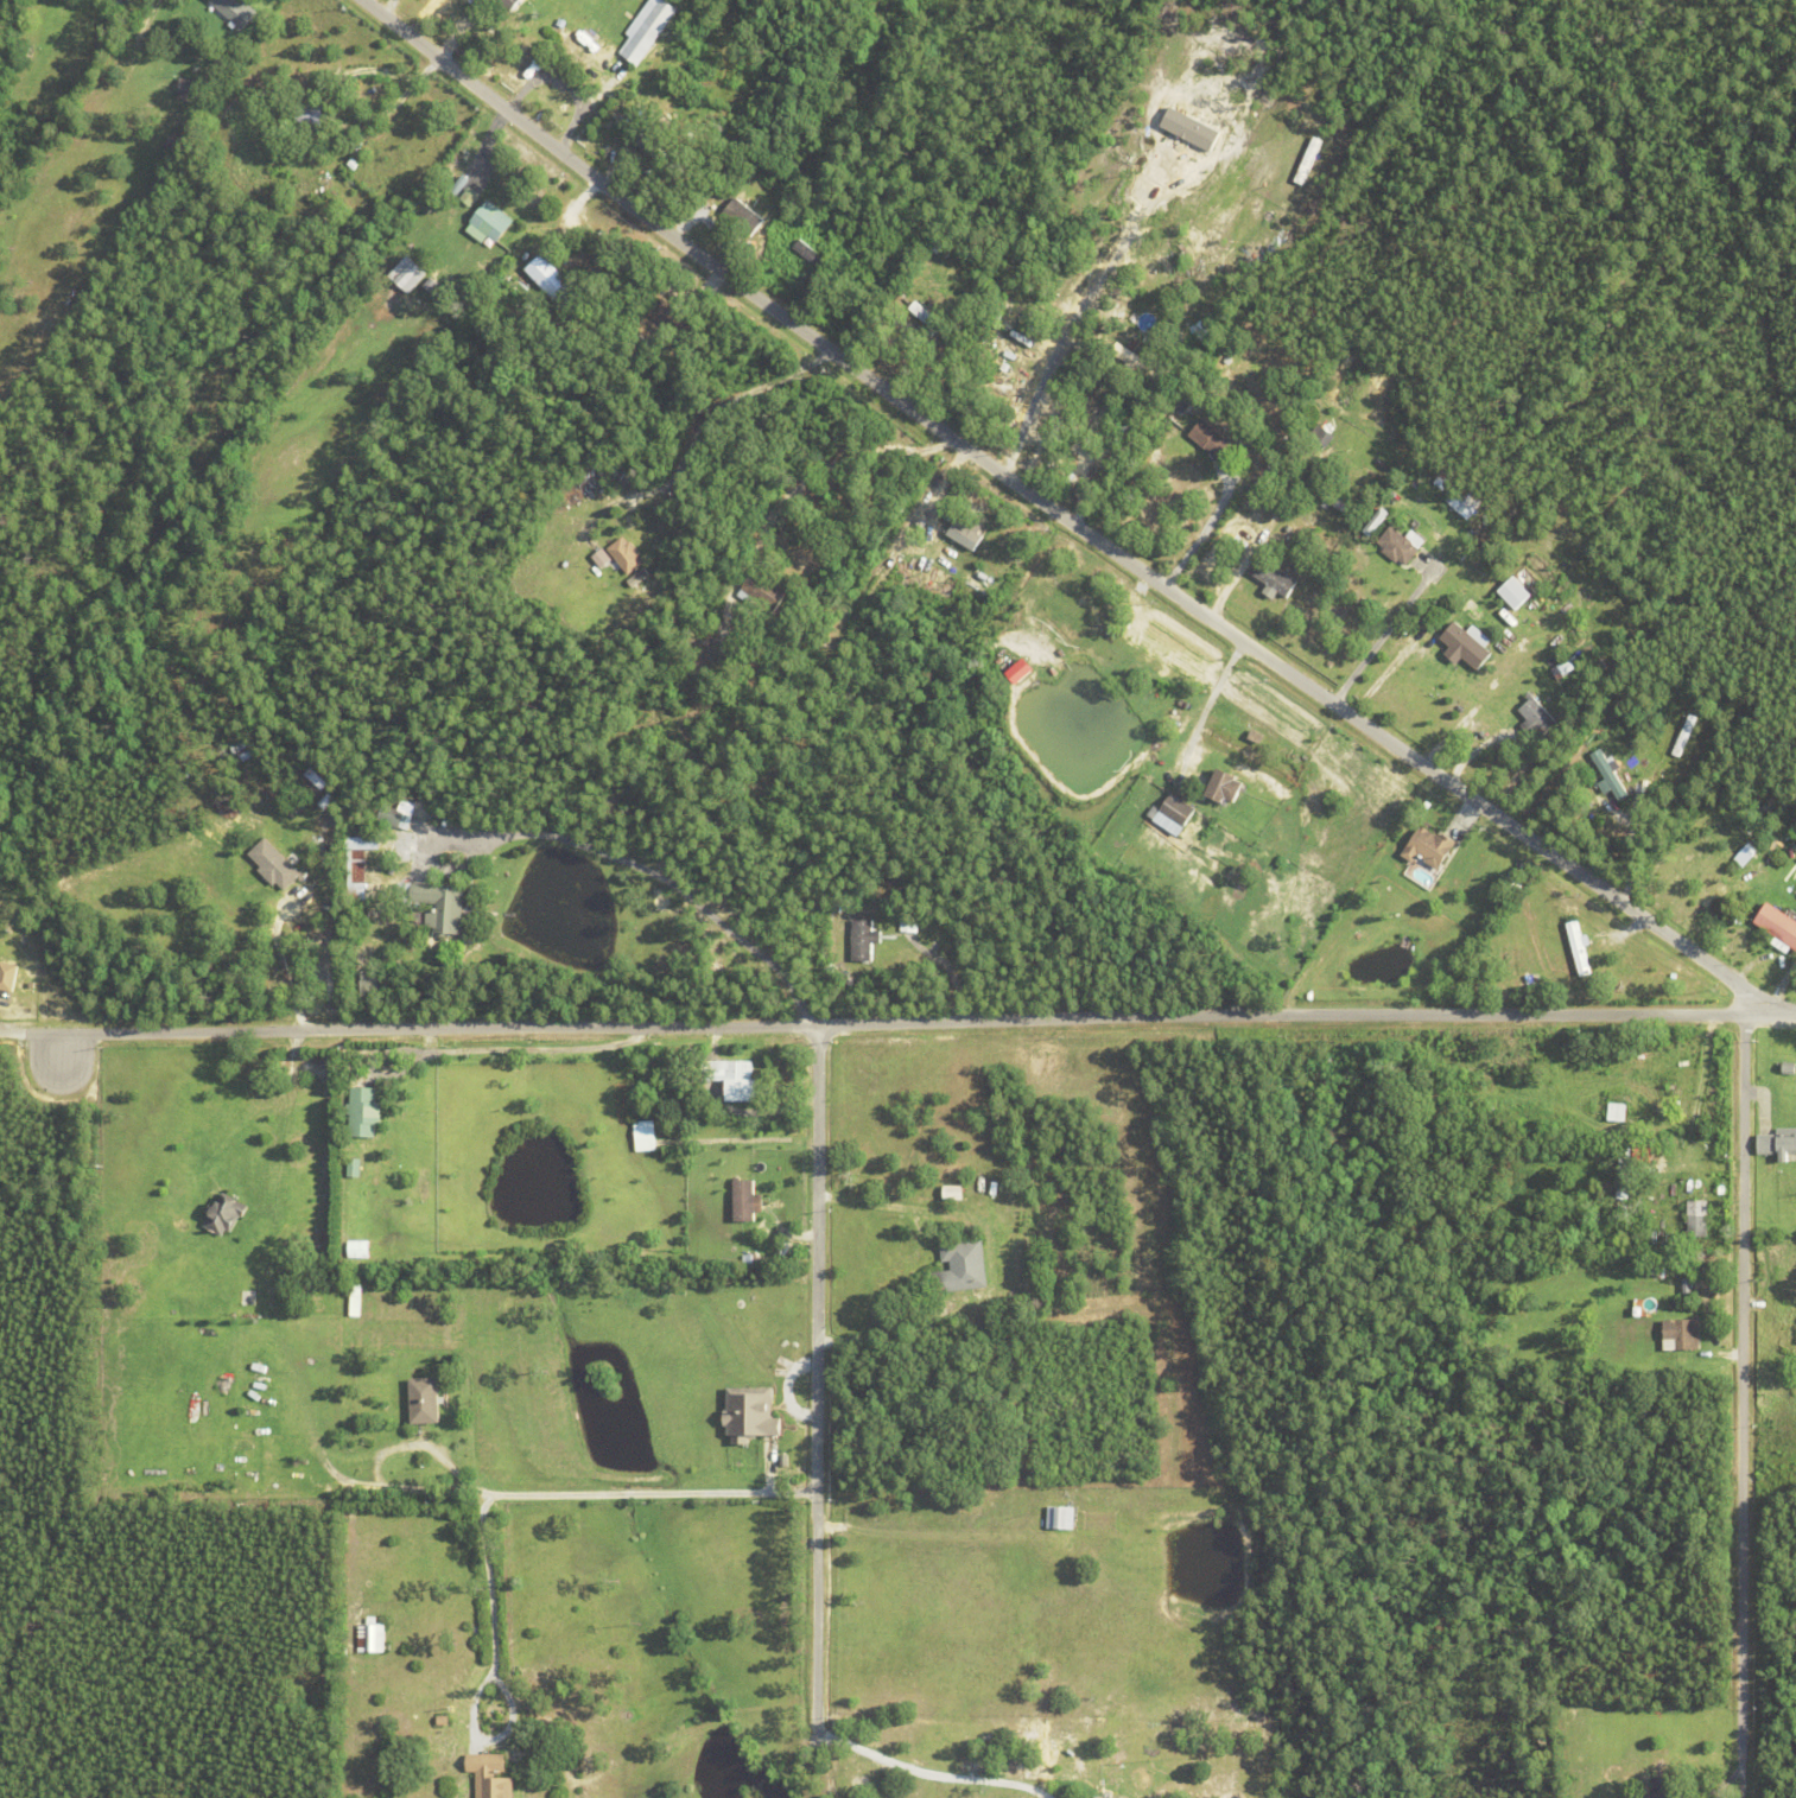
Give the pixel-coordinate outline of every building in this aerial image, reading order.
[(110,6),(105,0),(137,0),(125,12),(115,1),(112,5),(116,8),(110,13),(107,9),(110,6)] [(209,1),(210,0),(245,0),(258,11),(242,28),(209,1)] [(515,11),(523,0),(499,0),(515,11)] [(621,53),(660,0),(667,0),(678,8),(637,65),(621,53)] [(589,61),(585,65),(570,53),(573,49),(564,43),(576,25),(597,39),(604,31),(622,44),(603,70),(589,61)] [(313,131),(313,132),(291,114),(309,91),(336,113),(319,135),(313,131)] [(645,115),(651,106),(660,114),(654,122),(645,115)] [(179,126),(188,115),(196,123),(188,133),(179,126)] [(267,133),(273,127),(278,132),(272,138),(267,133)] [(157,140),(165,129),(177,140),(170,151),(157,140)] [(632,140),(637,132),(680,165),(674,173),(632,140)] [(273,139),(278,134),(286,142),(281,147),(273,139)] [(284,148),(287,145),(296,153),(292,157),(284,148)] [(347,164),(351,158),(357,164),(353,169),(347,164)] [(743,169),(748,165),(756,174),(750,178),(743,169)] [(450,189),(452,185),(455,182),(456,182),(461,176),(465,180),(455,193),(450,189)] [(459,198),(469,186),(478,195),(469,207),(459,198)] [(722,212),(736,196),(764,218),(750,236),(722,212)] [(487,235),(482,242),(465,229),(471,223),(469,221),(486,198),(513,220),(496,242),(487,235)] [(274,212),(277,203),(284,204),(281,215),(274,212)] [(931,246),(946,224),(953,230),(938,252),(931,246)] [(525,268),(540,253),(578,292),(563,307),(525,268)] [(411,293),(429,273),(409,254),(391,274),(411,293)] [(423,285),(430,277),(437,284),(430,292),(423,285)] [(457,294),(463,288),(474,299),(468,305),(457,294)] [(438,298),(444,290),(448,293),(442,301),(438,298)] [(883,311),(894,300),(899,304),(888,315),(883,311)] [(924,330),(928,325),(908,309),(915,300),(943,324),(932,337),(924,330)] [(523,339),(534,332),(542,348),(533,354),(523,339)] [(1238,349),(1243,358),(1227,366),(1223,355),(1225,354),(1224,350),(1233,345),(1235,350),(1238,349)] [(1191,406),(1187,409),(1179,404),(1182,399),(1180,396),(1186,390),(1197,400),(1191,406)] [(1188,434),(1201,418),(1233,445),(1219,462),(1188,434)] [(1320,443),(1328,431),(1335,436),(1326,447),(1320,443)] [(1288,451),(1294,440),(1301,444),(1295,455),(1288,451)] [(589,474),(595,471),(599,488),(594,489),(589,474)] [(1392,512),(1383,505),(1364,532),(1372,538),(1392,512)] [(976,552),(986,536),(957,519),(948,534),(976,552)] [(1398,560),(1396,563),(1382,551),(1384,548),(1377,542),(1391,525),(1420,549),(1405,566),(1398,560)] [(1452,539),(1459,527),(1467,532),(1459,544),(1452,539)] [(637,552),(634,555),(618,544),(622,539),(626,541),(629,538),(634,541),(630,546),(637,552)] [(592,556),(601,569),(612,561),(604,549),(592,556)] [(1249,573),(1268,585),(1264,592),(1276,600),(1280,593),(1289,599),(1300,581),(1260,555),(1249,573)] [(766,608),(762,614),(735,595),(755,566),(788,590),(773,612),(766,608)] [(1501,592),(1519,611),(1536,595),(1518,576),(1501,592)] [(1494,640),(1476,624),(1470,631),(1457,620),(1442,639),(1452,647),(1447,653),(1460,664),(1465,658),(1480,671),(1495,653),(1488,647),(1494,640)] [(1010,670),(1018,684),(1039,672),(1030,658),(1010,670)] [(1550,669),(1562,663),(1568,674),(1556,680),(1550,669)] [(1537,731),(1531,737),(1521,726),(1528,720),(1518,711),(1534,697),(1556,722),(1541,736),(1537,731)] [(1500,705),(1506,704),(1513,722),(1508,724),(1500,705)] [(1671,754),(1689,714),(1697,718),(1680,757),(1671,754)] [(233,754),(249,745),(254,756),(237,764),(233,754)] [(1616,761),(1620,768),(1614,773),(1629,795),(1618,801),(1612,790),(1604,795),(1597,784),(1605,780),(1591,755),(1600,749),(1610,764),(1616,761)] [(1226,800),(1225,803),(1205,795),(1217,768),(1237,777),(1236,780),(1243,783),(1235,802),(1226,800)] [(730,795),(742,779),(750,784),(740,801),(730,795)] [(1180,799),(1195,809),(1178,837),(1153,820),(1170,794),(1172,794),(1173,792),(1181,798),(1180,799)] [(740,801),(743,796),(756,808),(753,813),(740,801)] [(402,813),(411,815),(407,830),(398,827),(398,828),(376,822),(377,820),(369,818),(372,808),(380,811),(382,805),(404,812),(402,813)] [(1455,843),(1440,866),(1438,870),(1424,862),(1424,860),(1417,856),(1413,862),(1402,854),(1420,826),(1428,832),(1434,836),(1435,833),(1440,837),(1441,834),(1455,843)] [(347,837),(372,837),(372,850),(364,850),(364,901),(347,901),(347,837)] [(277,883),(273,887),(258,871),(261,868),(248,854),(265,838),(300,873),(284,890),(277,883)] [(1735,859),(1744,867),(1759,851),(1749,842),(1735,859)] [(1466,850),(1474,849),(1479,873),(1471,875),(1466,850)] [(1371,879),(1381,864),(1384,868),(1375,883),(1371,879)] [(1381,889),(1385,882),(1397,890),(1392,897),(1381,889)] [(451,934),(451,935),(445,935),(445,936),(432,936),(432,928),(424,927),(425,910),(434,911),(436,904),(408,903),(410,883),(464,887),(461,935),(451,934)] [(831,906),(832,898),(848,901),(846,907),(831,906)] [(1760,913),(1795,936),(1795,949),(1754,922),(1760,913)] [(899,932),(900,914),(918,915),(916,933),(899,932)] [(871,944),(871,961),(851,961),(851,920),(871,920),(871,930),(880,930),(880,944),(871,944)] [(1566,923),(1576,921),(1591,974),(1579,977),(1566,923)] [(1,961),(0,965),(0,989),(13,992),(19,966),(1,961)] [(370,990),(370,999),(358,999),(360,971),(380,972),(379,990),(370,990)] [(756,1080),(756,1103),(725,1103),(725,1081),(700,1081),(700,1062),(751,1062),(751,1080),(756,1080)] [(1782,1075),(1782,1066),(1795,1066),(1795,1075),(1782,1075)] [(374,1125),(374,1138),(348,1138),(348,1116),(345,1116),(345,1105),(349,1105),(349,1088),(374,1088),(374,1104),(380,1104),(379,1125),(374,1125)] [(1609,1121),(1627,1122),(1627,1104),(1610,1103),(1609,1121)] [(633,1122),(653,1120),(655,1151),(635,1152),(633,1122)] [(1776,1129),(1795,1129),(1795,1162),(1787,1162),(1787,1163),(1778,1163),(1778,1155),(1757,1155),(1757,1136),(1776,1136),(1776,1129)] [(1618,1200),(1629,1201),(1630,1148),(1620,1148),(1618,1200)] [(1614,1158),(1623,1158),(1623,1193),(1614,1193),(1614,1158)] [(347,1177),(347,1160),(360,1160),(360,1177),(347,1177)] [(754,1180),(754,1222),(732,1222),(732,1181),(734,1181),(734,1178),(738,1178),(738,1181),(754,1180)] [(965,1186),(945,1186),(945,1200),(965,1200),(965,1186)] [(233,1199),(248,1208),(241,1218),(240,1218),(230,1232),(226,1230),(221,1237),(207,1227),(211,1219),(209,1218),(209,1216),(208,1215),(212,1208),(214,1208),(218,1202),(222,1205),(227,1196),(233,1200),(233,1199)] [(1686,1238),(1686,1232),(1688,1232),(1688,1201),(1707,1201),(1707,1238),(1686,1238)] [(929,1295),(927,1275),(950,1272),(948,1263),(941,1263),(939,1245),(982,1240),(986,1289),(929,1295)] [(348,1259),(348,1241),(368,1241),(368,1259),(348,1259)] [(1620,1279),(1620,1269),(1632,1269),(1631,1279),(1620,1279)] [(1682,1279),(1692,1279),(1692,1294),(1683,1294),(1682,1279)] [(1663,1321),(1699,1321),(1699,1352),(1663,1352),(1663,1321)] [(410,1380),(437,1379),(439,1424),(411,1425),(410,1380)] [(774,1388),(728,1388),(728,1435),(735,1435),(734,1442),(752,1442),(752,1435),(785,1435),(786,1421),(774,1421),(774,1388)] [(1066,1508),(1074,1510),(1073,1531),(1065,1531),(1065,1532),(1054,1531),(1047,1530),(1047,1507),(1055,1508),(1055,1510),(1066,1510),(1066,1508)] [(383,1626),(383,1653),(357,1653),(357,1626),(366,1626),(366,1619),(375,1619),(375,1626),(383,1626)] [(436,1717),(448,1717),(448,1727),(436,1727),(436,1717)] [(513,1780),(512,1797),(475,1797),(475,1773),(465,1773),(465,1755),(503,1756),(503,1761),(506,1761),(504,1774),(487,1774),(487,1780),(513,1780)]
